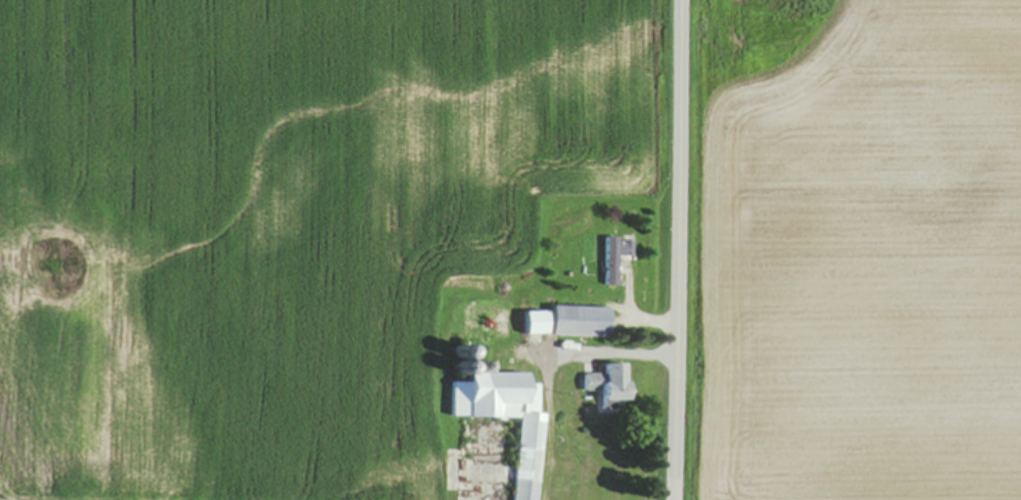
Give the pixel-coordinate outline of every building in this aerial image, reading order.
[(606,285),(618,285),(618,255),(634,255),(634,240),(606,239),(606,285)] [(552,306),(551,336),(608,337),(609,308),(552,306)] [(524,334),(546,334),(546,312),(524,312),(524,334)] [(603,401),(628,401),(628,364),(604,364),(604,374),(585,374),(585,392),(603,392),(603,401)] [(547,414),(540,414),(543,385),(524,383),(525,375),(468,371),(465,416),(522,421),(516,499),(541,499),(547,414)]
